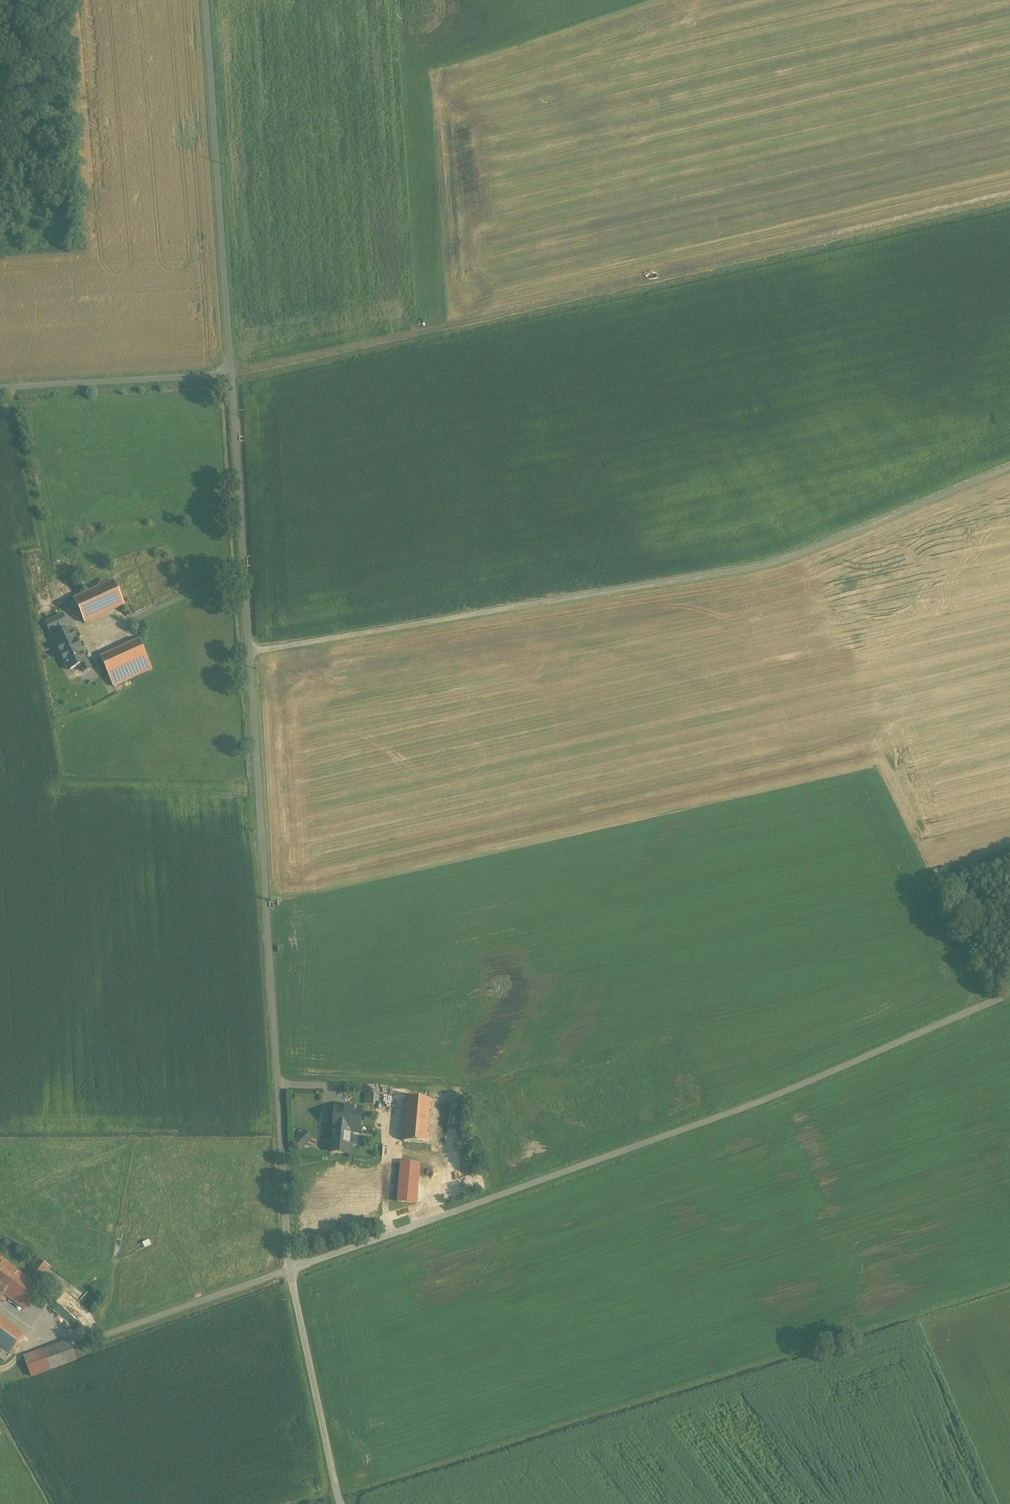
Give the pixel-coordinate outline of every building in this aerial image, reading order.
[(85,623),(123,606),(112,582),(106,585),(105,582),(98,585),(99,588),(86,594),(80,597),(74,600),(85,623)] [(56,629),(63,626),(66,624),(62,615),(46,623),(50,632),(56,629)] [(63,626),(56,629),(59,636),(54,638),(69,671),(80,665),(83,673),(90,669),(87,662),(86,662),(82,653),(82,652),(77,640),(76,640),(71,630),(66,633),(63,626)] [(139,640),(100,658),(113,687),(152,669),(139,640)] [(375,1103),(375,1091),(365,1091),(365,1103),(375,1103)] [(437,1101),(407,1098),(397,1202),(416,1203),(419,1165),(445,1168),(447,1145),(433,1144),(437,1101)] [(362,1108),(335,1106),(330,1153),(349,1154),(351,1133),(359,1133),(362,1108)] [(304,1128),(293,1141),(303,1150),(314,1137),(304,1128)] [(5,1295),(25,1310),(40,1289),(0,1259),(0,1292),(5,1295)] [(39,1261),(29,1275),(39,1282),(49,1268),(39,1261)] [(85,1294),(80,1300),(92,1311),(102,1300),(90,1289),(85,1294)] [(6,1362),(24,1337),(0,1318),(0,1357),(6,1362)] [(76,1360),(69,1341),(43,1351),(44,1352),(48,1362),(51,1370),(76,1360)] [(48,1362),(44,1352),(27,1358),(30,1368),(48,1362)] [(51,1370),(48,1362),(30,1368),(33,1376),(51,1370)]
